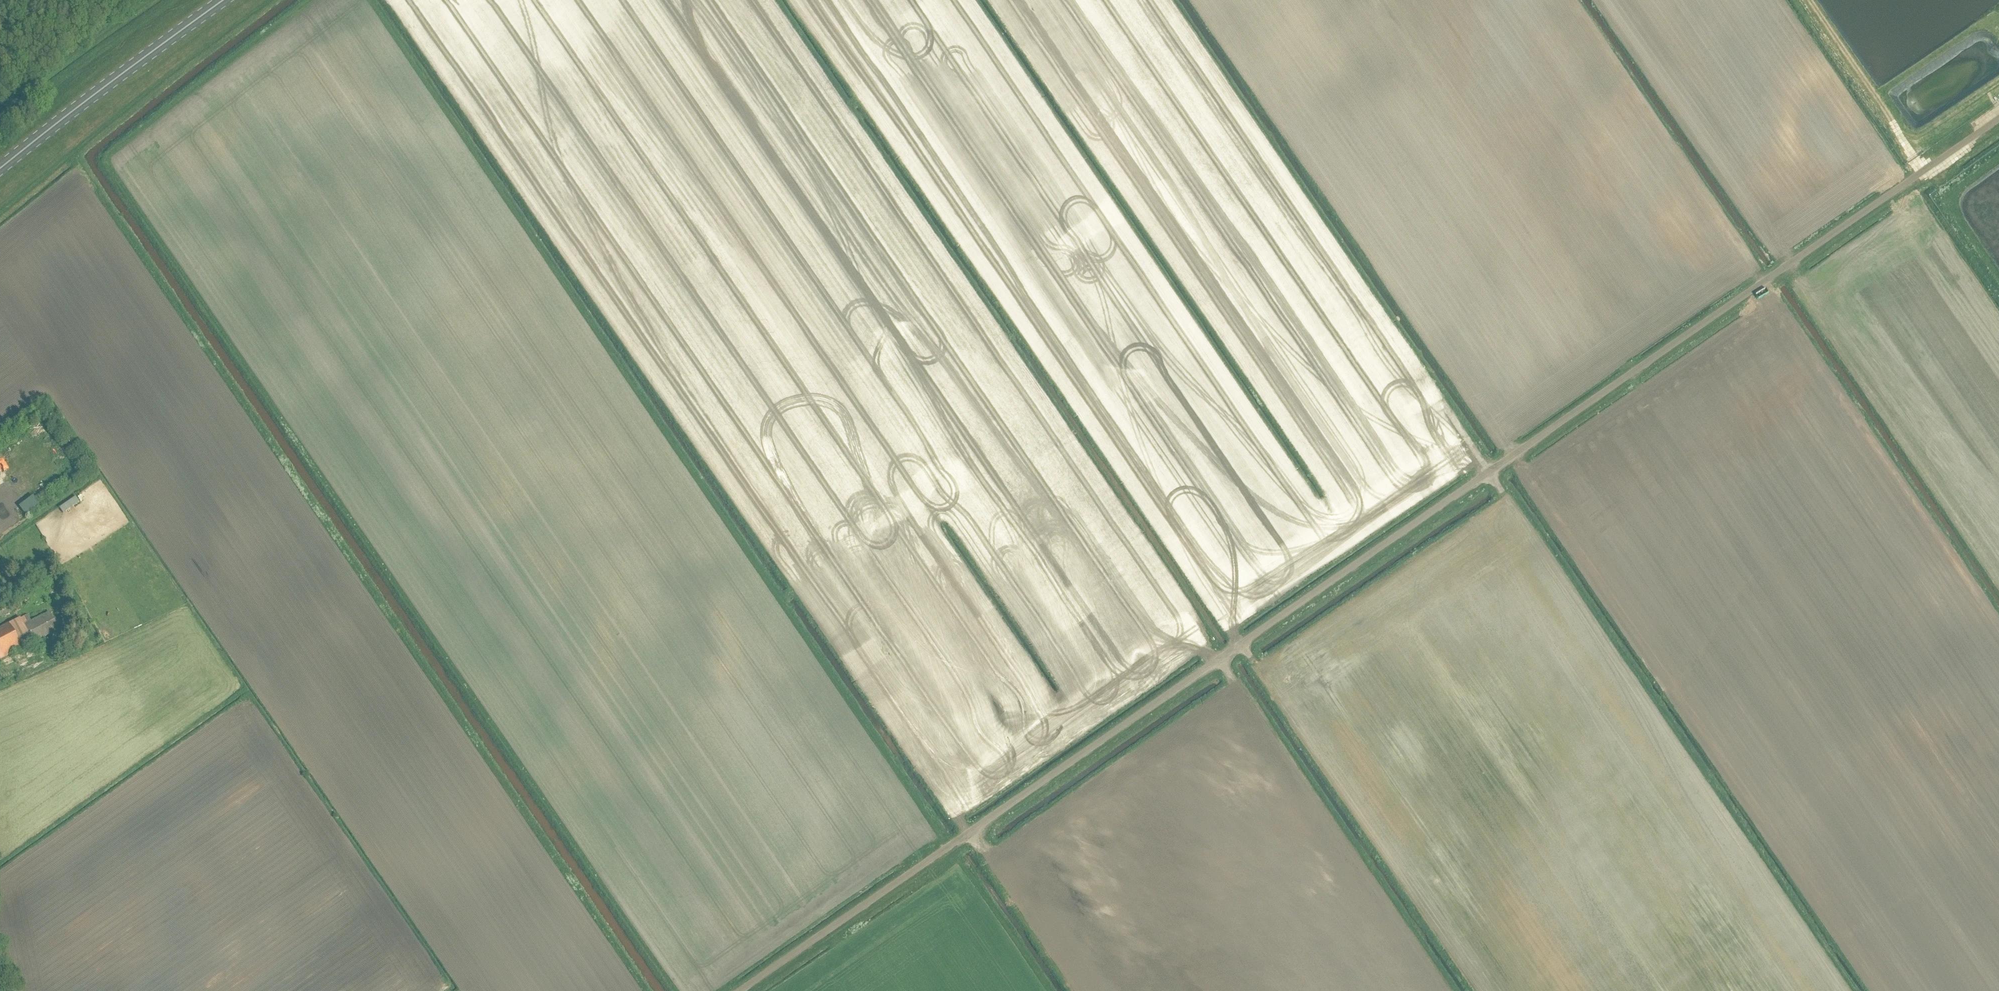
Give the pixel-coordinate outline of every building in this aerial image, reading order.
[(59,510),(62,515),(78,503),(75,498),(59,510)] [(10,614),(7,607),(0,611),(0,620),(10,614)] [(29,616),(11,625),(23,648),(23,649),(23,650),(60,631),(50,613),(32,622),(29,616)] [(11,625),(10,623),(0,628),(0,661),(23,649),(23,648),(11,625)]
